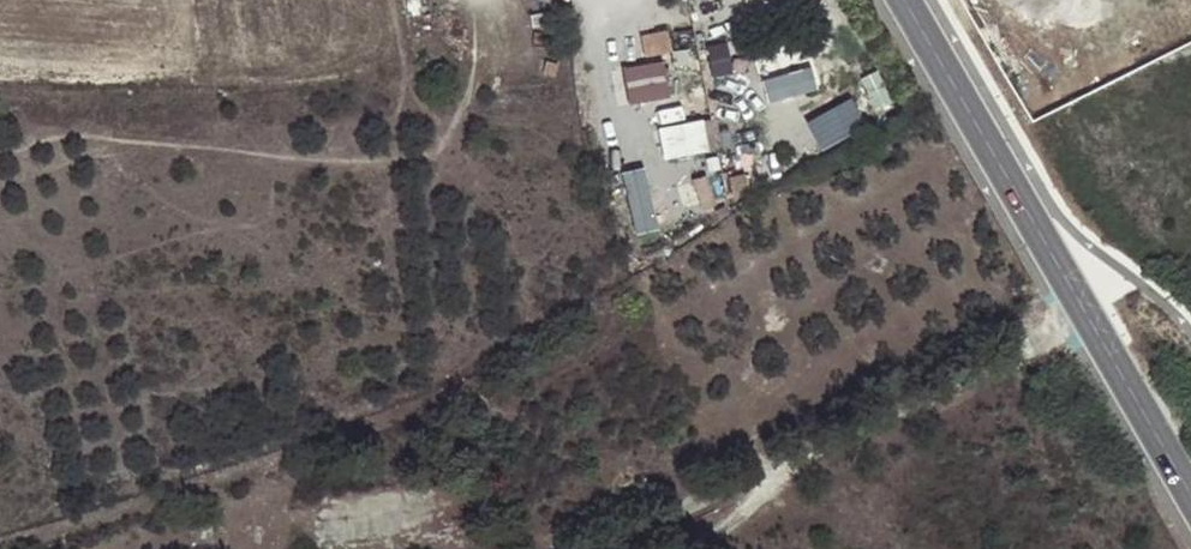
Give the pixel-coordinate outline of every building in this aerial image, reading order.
[(642,33),(647,54),(674,48),(670,27),(642,33)] [(669,60),(626,63),(629,100),(672,97),(669,60)] [(770,97),(818,90),(815,66),(766,73),(770,97)] [(819,141),(866,122),(856,97),(809,116),(819,141)] [(660,126),(668,158),(713,147),(705,115),(660,126)] [(648,164),(624,169),(639,232),(663,226),(648,164)] [(690,210),(719,197),(709,173),(680,186),(690,210)]
